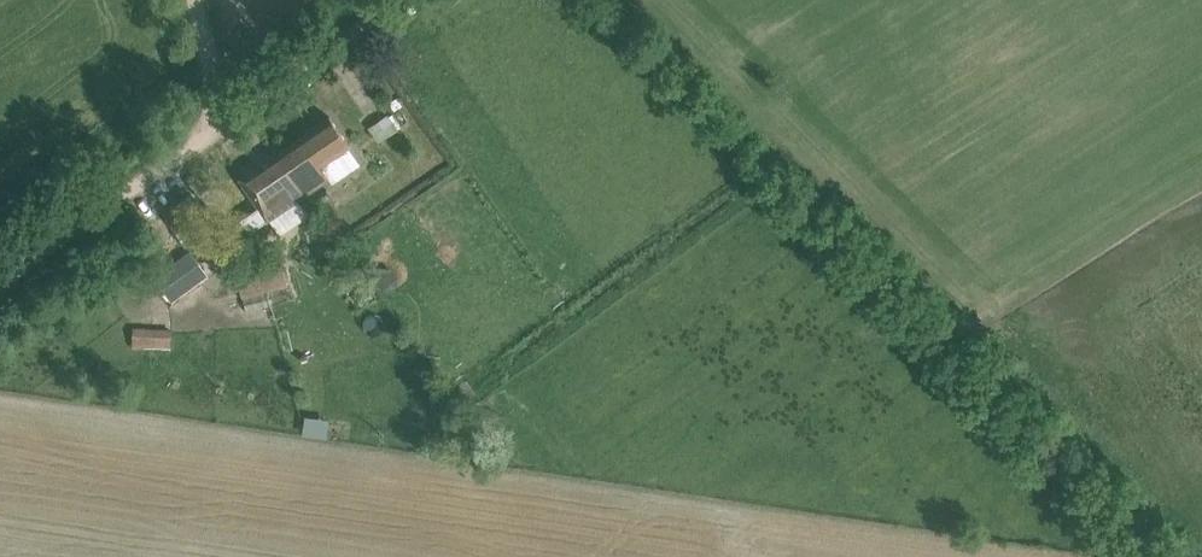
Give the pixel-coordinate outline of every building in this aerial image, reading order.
[(330,115),(275,153),(304,194),(329,177),(321,165),(350,144),(330,115)] [(259,206),(242,218),(251,231),(304,194),(275,153),(240,177),(259,206)] [(234,261),(243,296),(290,284),(280,249),(234,261)] [(160,272),(177,296),(208,273),(191,250),(160,272)] [(132,347),(172,349),(173,329),(133,328),(132,347)] [(302,413),(298,432),(322,436),(325,418),(302,413)]
